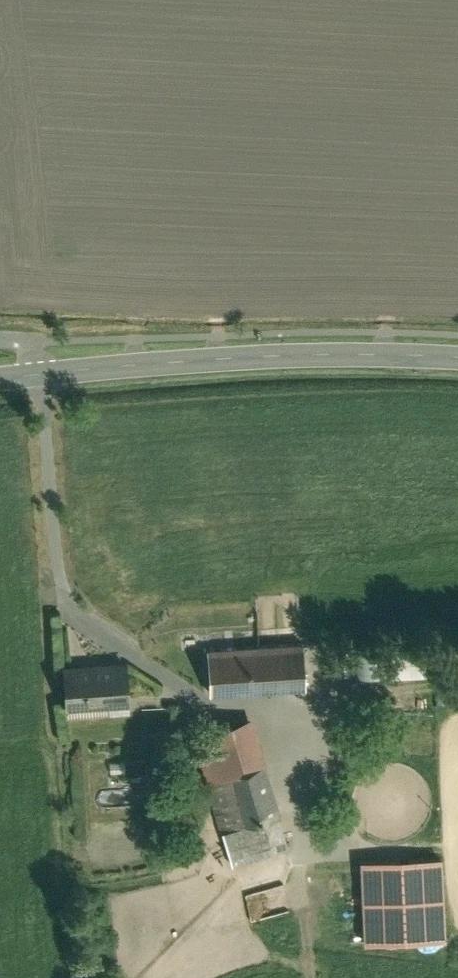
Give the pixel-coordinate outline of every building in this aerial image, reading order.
[(304,643),(211,647),(213,695),(310,690),(308,642),(304,643)] [(438,670),(437,642),(394,644),(395,672),(438,670)] [(353,647),(354,670),(390,669),(389,646),(353,647)] [(131,658),(69,661),(70,681),(71,699),(71,708),(134,704),(131,658)] [(227,776),(271,764),(260,730),(242,736),(238,726),(213,734),(227,776)] [(295,850),(271,764),(227,776),(223,777),(237,829),(229,831),(238,866),(295,850)] [(447,857),(364,861),(368,945),(452,941),(447,857)]
